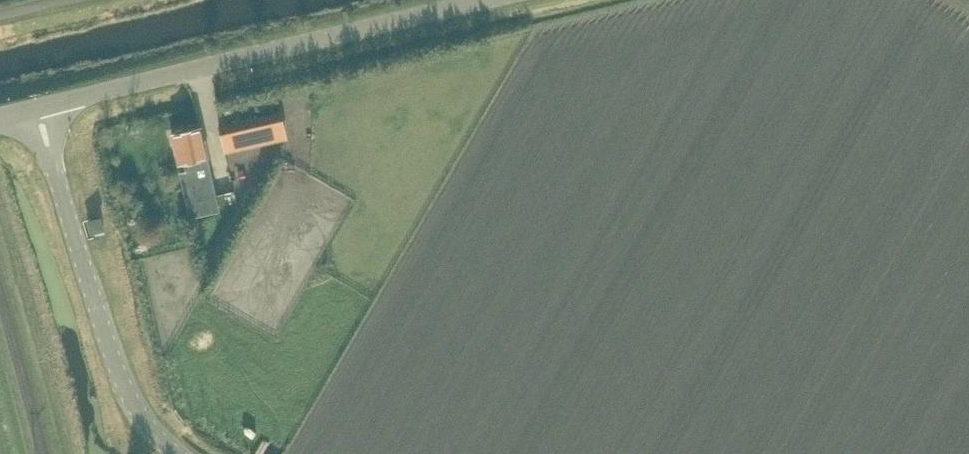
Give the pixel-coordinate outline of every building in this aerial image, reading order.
[(281,113),(220,126),(224,142),(284,129),(281,113)] [(216,194),(203,127),(172,134),(178,164),(184,163),(187,171),(183,172),(189,200),(216,194)] [(102,218),(90,222),(93,233),(105,230),(102,218)]
